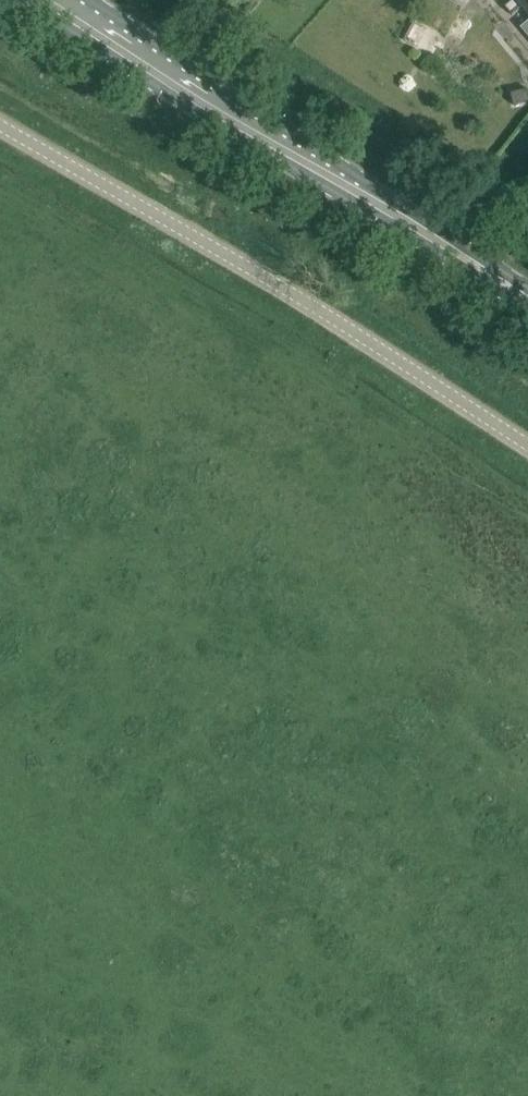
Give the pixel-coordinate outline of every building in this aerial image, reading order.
[(505,5),(512,14),(523,5),(527,10),(527,0),(511,0),(505,5)] [(510,92),(512,106),(527,103),(527,89),(510,92)]
